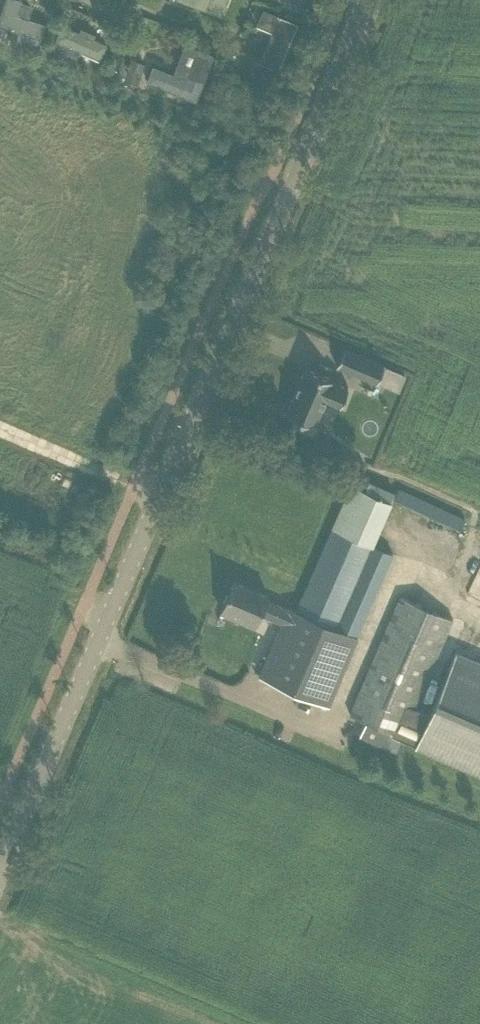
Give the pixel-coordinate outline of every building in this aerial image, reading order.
[(230,0),(188,0),(224,14),(230,0)] [(260,60),(280,68),(301,21),(263,5),(255,24),(272,31),(260,60)] [(64,23),(54,49),(99,66),(109,40),(64,23)] [(186,41),(177,69),(153,62),(147,82),(201,98),(215,50),(186,41)] [(110,61),(105,75),(118,80),(127,56),(117,52),(114,62),(110,61)] [(131,58),(123,79),(136,84),(144,62),(131,58)] [(258,64),(252,78),(270,86),(276,72),(258,64)] [(343,346),(335,364),(376,381),(383,363),(343,346)] [(334,379),(305,367),(286,411),(315,423),(315,422),(313,421),(324,394),(340,401),(339,404),(340,405),(348,387),(333,381),(334,379)] [(374,596),(392,553),(331,526),(295,610),(288,607),(288,608),(266,599),(268,595),(234,581),(221,611),(255,625),(260,613),(282,622),(259,675),(330,705),(359,637),(336,627),(353,587),(374,596)] [(453,619),(398,596),(348,713),(366,720),(359,737),(396,753),(402,739),(416,744),(414,748),(479,776),(479,661),(456,651),(429,713),(415,707),(453,619)]
